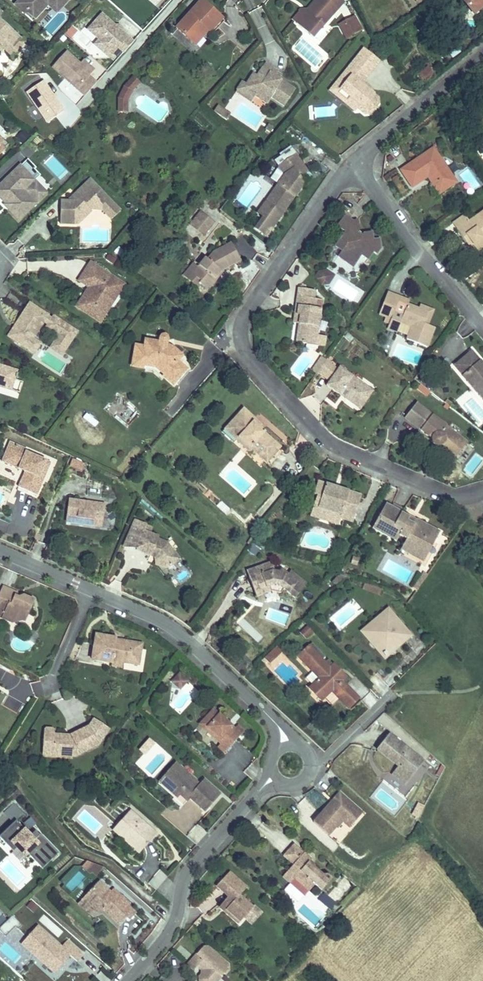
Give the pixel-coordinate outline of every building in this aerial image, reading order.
[(15,4),(23,11),(26,11),(35,19),(48,4),(50,2),(63,1),(63,0),(18,0),(15,4)] [(57,12),(68,0),(63,0),(63,1),(50,2),(48,4),(57,12)] [(203,26),(209,31),(211,33),(224,19),(202,0),(200,0),(175,28),(189,41),(203,26)] [(339,8),(330,0),(316,0),(308,9),(307,10),(303,10),(303,15),(296,23),(313,38),(339,8)] [(344,2),(342,0),(330,0),(339,8),(344,2)] [(482,6),(482,0),(463,0),(474,14),(482,6)] [(292,19),(296,23),(303,15),(303,10),(307,10),(308,9),(300,10),(292,19)] [(115,30),(114,25),(102,14),(88,30),(113,53),(118,48),(124,53),(133,42),(120,30),(115,30)] [(362,30),(354,16),(344,22),(349,30),(344,33),(346,37),(351,34),(352,35),(362,30)] [(0,20),(0,42),(3,39),(12,48),(21,38),(0,20)] [(349,30),(344,22),(340,24),(344,33),(349,30)] [(189,41),(196,46),(209,31),(203,26),(189,41)] [(21,38),(12,48),(3,39),(0,42),(0,54),(3,50),(11,57),(25,42),(21,38)] [(113,53),(99,40),(94,45),(109,58),(113,53)] [(364,49),(358,56),(374,68),(379,62),(364,49)] [(85,96),(97,83),(89,76),(91,74),(80,64),(66,51),(52,67),(85,96)] [(351,96),(345,103),(355,112),(358,109),(365,114),(370,114),(379,103),(378,98),(374,94),(361,84),(364,81),(374,68),(358,56),(335,83),(351,96)] [(83,60),(80,64),(91,74),(95,70),(83,60)] [(295,90),(279,80),(274,77),(276,74),(278,72),(265,64),(258,76),(254,73),(246,85),(244,88),(255,96),(266,103),(270,97),(284,106),(295,90)] [(416,74),(423,82),(433,73),(426,65),(416,74)] [(118,98),(118,112),(127,112),(127,101),(132,91),(140,83),(133,77),(124,87),(118,98)] [(64,111),(43,81),(27,92),(47,122),(64,111)] [(364,81),(361,84),(374,94),(373,88),(364,81)] [(251,102),(255,96),(244,88),(246,85),(242,82),(236,92),(251,102)] [(351,96),(335,83),(330,90),(345,103),(351,96)] [(214,111),(220,116),(224,110),(217,106),(214,111)] [(230,114),(224,110),(220,116),(227,120),(230,114)] [(16,136),(21,143),(30,137),(25,130),(16,136)] [(6,149),(5,148),(9,144),(4,139),(3,141),(0,138),(0,154),(6,149)] [(444,191),(457,182),(433,148),(400,170),(412,187),(423,180),(421,176),(428,172),(435,184),(438,182),(444,191)] [(274,161),(278,167),(284,175),(278,184),(258,213),(263,217),(255,229),(266,236),(303,183),(300,178),(307,173),(291,149),(274,161)] [(0,186),(0,192),(12,205),(9,208),(19,220),(46,193),(35,181),(41,176),(35,169),(36,168),(28,159),(20,166),(23,169),(8,184),(5,181),(0,186)] [(20,166),(5,181),(8,184),(23,169),(20,166)] [(284,175),(278,167),(270,178),(278,184),(284,175)] [(421,176),(423,180),(427,177),(439,194),(444,191),(438,182),(435,184),(428,172),(421,176)] [(300,178),(303,183),(311,178),(307,173),(300,178)] [(90,179),(75,194),(77,195),(74,198),(74,200),(61,200),(60,224),(78,224),(78,215),(88,206),(91,209),(92,209),(102,210),(111,219),(120,211),(90,179)] [(7,204),(5,205),(9,208),(12,205),(0,192),(0,197),(7,204)] [(130,193),(127,197),(135,206),(139,203),(130,193)] [(78,215),(78,224),(79,224),(92,212),(92,209),(91,209),(88,206),(78,215)] [(469,221),(464,215),(452,223),(466,242),(470,239),(474,245),(479,251),(482,248),(482,211),(469,221)] [(214,223),(201,212),(191,224),(202,234),(207,228),(209,229),(214,223)] [(345,216),(337,226),(345,232),(348,234),(346,237),(343,234),(335,246),(342,250),(338,256),(347,262),(348,262),(354,260),(356,261),(361,254),(368,259),(373,252),(376,254),(380,249),(379,239),(372,240),(371,232),(363,234),(359,231),(357,221),(353,221),(345,216)] [(359,219),(359,230),(370,230),(370,219),(359,219)] [(474,245),(470,239),(466,242),(470,248),(474,245)] [(201,284),(208,290),(217,279),(215,278),(220,271),(240,260),(232,243),(213,253),(207,260),(205,258),(192,274),(201,281),(199,283),(201,284)] [(90,263),(84,272),(91,276),(85,285),(91,289),(88,293),(86,292),(76,307),(100,322),(113,302),(107,298),(112,290),(114,291),(120,282),(90,263)] [(255,263),(246,270),(253,278),(261,271),(255,263)] [(198,287),(201,284),(199,283),(201,281),(192,274),(197,268),(192,264),(184,275),(198,287)] [(320,283),(321,285),(329,284),(334,276),(326,270),(319,272),(325,279),(320,283)] [(91,276),(84,272),(79,281),(85,285),(91,276)] [(315,277),(320,283),(325,279),(319,272),(315,277)] [(124,285),(120,282),(114,291),(112,290),(107,298),(113,302),(124,285)] [(298,296),(314,298),(315,291),(299,288),(298,296)] [(386,296),(408,304),(410,301),(387,292),(386,296)] [(297,342),(324,346),(326,336),(317,335),(322,299),(314,298),(298,296),(296,306),(299,306),(297,315),(301,315),(299,325),(297,342)] [(427,347),(435,328),(428,325),(424,323),(428,312),(419,309),(408,304),(386,296),(379,314),(386,317),(384,321),(389,323),(387,328),(397,332),(401,322),(412,327),(407,339),(427,347)] [(49,315),(29,303),(8,337),(35,354),(41,344),(34,339),(44,323),(47,325),(45,328),(58,336),(50,348),(62,356),(78,332),(53,316),(52,318),(48,316),(49,315)] [(424,323),(428,325),(434,310),(420,305),(419,309),(428,312),(424,323)] [(144,347),(138,346),(135,348),(133,361),(135,364),(142,365),(143,362),(158,366),(166,373),(167,376),(173,381),(176,381),(184,371),(184,368),(177,362),(182,356),(172,348),(166,346),(168,339),(167,337),(165,336),(163,335),(161,337),(160,338),(159,343),(145,340),(144,347)] [(472,350),(454,365),(482,400),(482,364),(472,350)] [(322,357),(316,365),(321,368),(326,360),(322,357)] [(355,406),(368,387),(340,367),(338,369),(326,360),(321,368),(317,372),(329,381),(326,385),(340,395),(341,393),(346,396),(345,398),(355,406)] [(173,384),(176,381),(173,381),(167,376),(166,373),(158,366),(143,362),(142,365),(156,367),(165,375),(163,376),(173,384)] [(5,381),(4,384),(13,387),(18,370),(0,364),(0,379),(5,381)] [(312,370),(317,373),(317,372),(321,368),(316,365),(312,370)] [(12,390),(13,387),(4,384),(5,381),(0,379),(0,387),(12,390)] [(360,409),(374,391),(368,387),(355,406),(360,409)] [(438,446),(441,446),(456,457),(467,443),(416,403),(404,418),(431,438),(431,440),(431,442),(434,445),(438,446)] [(235,440),(249,452),(251,449),(267,463),(281,447),(265,433),(260,428),(253,422),(256,419),(243,408),(236,416),(240,419),(232,428),(240,435),(235,440)] [(94,427),(99,421),(86,412),(82,418),(94,427)] [(240,435),(232,428),(240,419),(236,416),(224,430),(235,440),(240,435)] [(253,422),(260,428),(262,425),(256,419),(253,422)] [(15,444),(10,442),(6,450),(11,452),(15,444)] [(27,449),(15,444),(11,452),(6,450),(1,462),(19,470),(21,465),(27,467),(25,472),(18,488),(37,496),(47,471),(43,469),(46,461),(26,452),(27,449)] [(82,472),(83,468),(85,464),(72,459),(69,466),(82,472)] [(318,508),(326,484),(318,481),(313,494),(317,495),(310,516),(338,525),(340,519),(353,522),(354,519),(318,508)] [(354,519),(361,495),(349,491),(348,494),(335,490),(336,487),(326,484),(318,508),(354,519)] [(69,499),(68,508),(70,508),(68,519),(93,523),(94,517),(101,518),(102,512),(104,513),(105,504),(69,499)] [(220,500),(216,505),(225,514),(230,509),(220,500)] [(391,507),(402,512),(404,509),(393,503),(391,507)] [(386,504),(372,529),(396,542),(399,536),(406,539),(403,545),(422,555),(428,544),(432,546),(440,532),(417,520),(416,520),(414,525),(407,521),(410,517),(402,512),(391,507),(386,504)] [(70,508),(68,508),(66,521),(102,526),(104,513),(102,512),(101,518),(94,517),(93,523),(68,519),(70,508)] [(414,525),(416,520),(410,517),(407,521),(414,525)] [(124,545),(151,556),(152,553),(156,555),(155,558),(155,566),(168,569),(180,559),(168,543),(157,538),(158,537),(150,533),(143,530),(146,525),(146,524),(135,520),(124,545)] [(143,530),(150,533),(152,528),(146,525),(143,530)] [(255,555),(260,547),(251,542),(246,550),(255,555)] [(422,555),(403,545),(400,550),(423,563),(432,546),(428,544),(422,555)] [(271,561),(246,571),(256,597),(271,591),(269,587),(273,585),(280,586),(284,589),(295,598),(307,583),(291,570),(288,574),(281,569),(279,572),(275,571),(271,561)] [(424,572),(412,588),(416,591),(428,574),(424,572)] [(337,586),(344,580),(339,576),(333,582),(337,586)] [(363,588),(372,592),(375,585),(365,582),(363,588)] [(372,592),(380,595),(382,588),(375,585),(372,592)] [(23,595),(22,599),(21,601),(18,600),(19,597),(15,596),(17,592),(3,587),(0,594),(0,613),(4,615),(2,619),(12,623),(15,617),(25,621),(34,600),(23,595)] [(399,647),(411,636),(388,609),(361,632),(368,640),(370,638),(384,655),(397,644),(399,647)] [(308,626),(302,631),(307,636),(313,631),(308,626)] [(92,660),(113,663),(113,661),(122,662),(139,665),(142,644),(117,639),(117,638),(96,634),(92,660)] [(385,659),(399,647),(397,644),(384,655),(370,638),(368,640),(385,659)] [(359,698),(346,685),(350,681),(344,676),(339,672),(336,675),(332,671),(336,668),(328,659),(325,662),(322,660),(325,656),(312,643),(306,648),(307,649),(299,657),(319,678),(312,686),(324,698),(331,704),(338,697),(349,708),(359,698)] [(277,646),(269,653),(274,659),(282,651),(277,646)] [(269,653),(264,658),(269,664),(274,659),(269,653)] [(180,689),(188,681),(179,673),(172,682),(180,689)] [(2,707),(18,713),(21,704),(28,706),(35,686),(14,677),(2,707)] [(322,700),(324,698),(312,686),(310,687),(322,700)] [(213,709),(201,722),(222,741),(220,744),(218,747),(224,753),(244,731),(237,725),(235,728),(232,726),(230,728),(227,725),(229,723),(213,709)] [(89,726),(70,735),(54,734),(54,731),(52,729),(46,728),(44,730),(42,755),(75,757),(98,745),(109,728),(94,718),(89,726)] [(201,722),(199,725),(220,744),(222,741),(201,722)] [(392,774),(405,784),(423,761),(389,734),(377,750),(396,764),(397,762),(400,764),(398,766),(392,774)] [(140,750),(145,754),(154,744),(149,740),(140,750)] [(166,786),(182,768),(176,763),(160,782),(166,786)] [(189,798),(205,812),(220,794),(204,780),(200,784),(182,768),(166,786),(177,796),(181,791),(189,798)] [(181,791),(177,796),(184,803),(189,798),(181,791)] [(332,807),(343,795),(340,792),(329,804),(332,807)] [(344,818),(352,825),(363,813),(343,795),(332,807),(329,804),(313,822),(329,836),(344,818)] [(24,813),(15,803),(7,810),(16,820),(24,813)] [(113,830),(122,838),(127,833),(135,840),(135,850),(139,853),(157,833),(131,810),(113,830)] [(30,829),(35,824),(31,818),(25,823),(30,829)] [(329,836),(338,844),(354,827),(344,818),(329,836)] [(16,820),(0,836),(0,837),(8,846),(11,843),(16,848),(25,857),(28,854),(34,860),(51,845),(41,834),(40,835),(35,831),(31,835),(16,820)] [(122,838),(135,850),(135,840),(127,833),(122,838)] [(11,843),(8,846),(13,851),(16,848),(11,843)] [(294,843),(283,856),(295,866),(284,878),(306,898),(317,886),(323,892),(334,880),(329,876),(324,876),(312,865),(311,867),(307,863),(311,859),(294,843)] [(58,853),(51,845),(34,860),(42,868),(58,853)] [(97,875),(104,867),(87,861),(83,866),(91,873),(92,871),(97,875)] [(246,887),(229,872),(216,886),(228,897),(225,901),(230,905),(226,909),(240,922),(244,917),(253,908),(239,895),(246,887)] [(99,881),(83,898),(98,912),(103,910),(119,926),(126,919),(129,921),(136,913),(128,906),(130,904),(118,893),(115,897),(110,892),(99,881)] [(324,892),(317,899),(329,910),(336,902),(324,892)] [(90,915),(98,912),(83,898),(78,903),(90,915)] [(34,912),(38,907),(32,901),(27,906),(34,912)] [(230,905),(225,901),(219,907),(238,924),(240,922),(226,909),(230,905)] [(253,908),(244,917),(251,924),(261,913),(254,906),(253,908)] [(37,925),(21,944),(38,958),(40,956),(57,971),(70,956),(77,961),(83,954),(67,940),(61,947),(37,925)] [(200,970),(200,974),(198,977),(199,980),(217,980),(228,969),(227,963),(208,947),(203,947),(187,965),(193,971),(197,966),(200,970)] [(40,956),(38,958),(55,973),(57,971),(40,956)]
